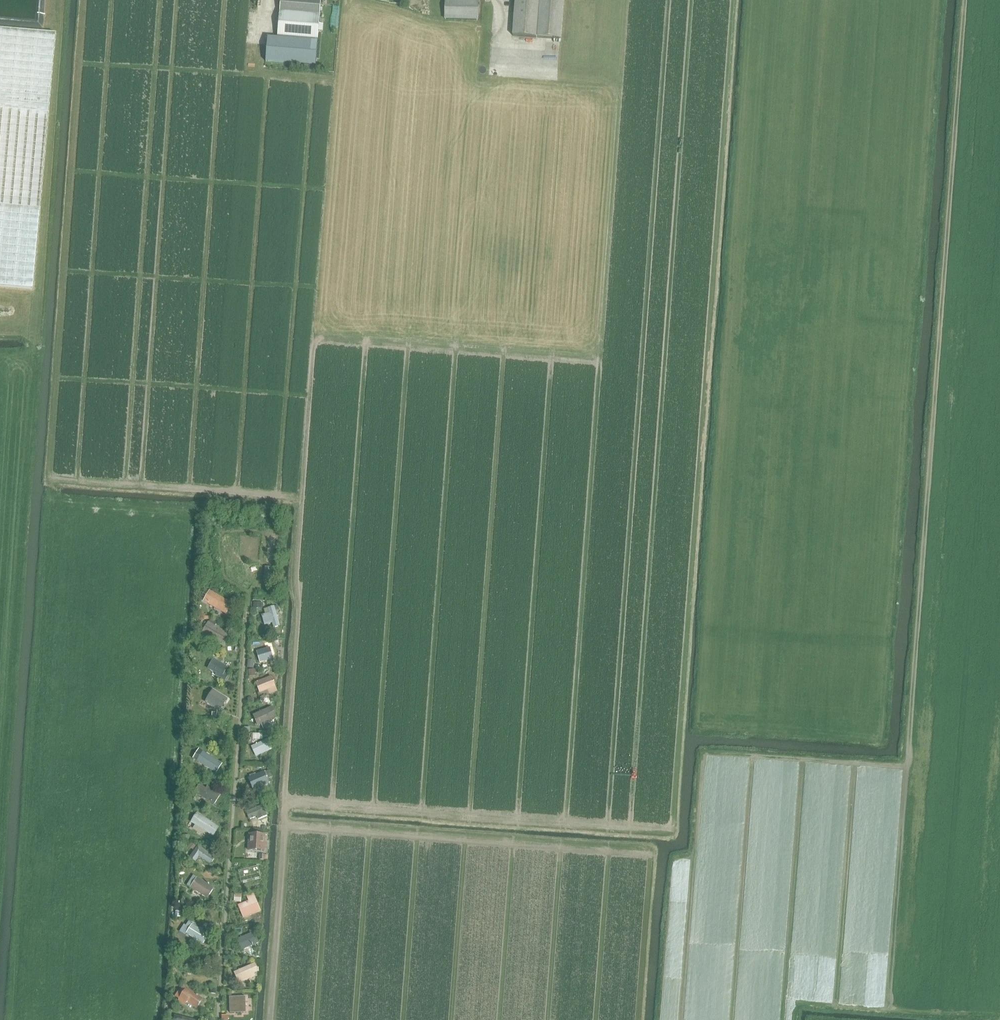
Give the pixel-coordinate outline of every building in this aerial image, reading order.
[(267,36),(264,61),(315,66),(321,0),(280,0),(277,37),(267,36)] [(477,20),(478,13),(478,0),(446,0),(445,19),(477,20)] [(513,36),(561,39),(564,0),(515,0),(513,36)] [(32,289),(39,209),(55,33),(0,29),(0,286),(32,289)] [(541,78),(555,77),(554,52),(540,52),(541,78)] [(204,601),(226,614),(232,604),(210,590),(204,601)] [(277,611),(276,605),(275,605),(268,607),(269,612),(262,614),(264,625),(272,623),(273,628),(280,626),(277,611)] [(225,644),(230,634),(209,622),(201,637),(208,641),(211,636),(225,644)] [(256,651),(260,662),(273,658),(269,646),(256,651)] [(215,676),(225,682),(229,676),(224,673),(227,667),(213,659),(208,668),(217,673),(215,676)] [(268,690),(269,694),(277,691),(271,676),(256,682),(260,693),(268,690)] [(228,700),(213,690),(212,691),(207,699),(205,702),(220,712),(228,700)] [(253,715),(258,725),(276,717),(271,706),(253,715)] [(211,722),(204,731),(212,738),(220,729),(211,722)] [(252,746),(256,755),(270,749),(265,740),(252,746)] [(196,760),(216,773),(222,763),(202,751),(196,760)] [(248,777),(253,790),(269,784),(263,771),(248,777)] [(199,784),(194,792),(214,804),(220,794),(207,786),(206,788),(199,784)] [(246,811),(249,819),(257,816),(258,818),(267,815),(263,804),(246,811)] [(191,821),(213,836),(219,827),(197,812),(191,821)] [(265,851),(266,835),(249,834),(248,850),(265,851)] [(214,856),(198,845),(189,857),(196,861),(200,856),(210,863),(214,856)] [(258,867),(239,871),(241,883),(261,878),(258,867)] [(190,887),(207,898),(214,887),(197,877),(193,875),(187,884),(190,887)] [(248,901),(238,905),(243,918),(261,912),(254,894),(247,896),(248,901)] [(184,924),(180,931),(186,935),(187,933),(203,943),(209,934),(193,925),(195,923),(189,920),(186,925),(184,924)] [(258,942),(253,928),(252,928),(249,930),(250,933),(236,939),(241,949),(258,942)] [(255,976),(254,973),(257,971),(254,964),(234,972),(238,983),(255,976)] [(187,1002),(196,1009),(203,999),(186,988),(178,1000),(185,1005),(187,1002)] [(246,997),(230,997),(230,1013),(246,1013),(246,997)]
